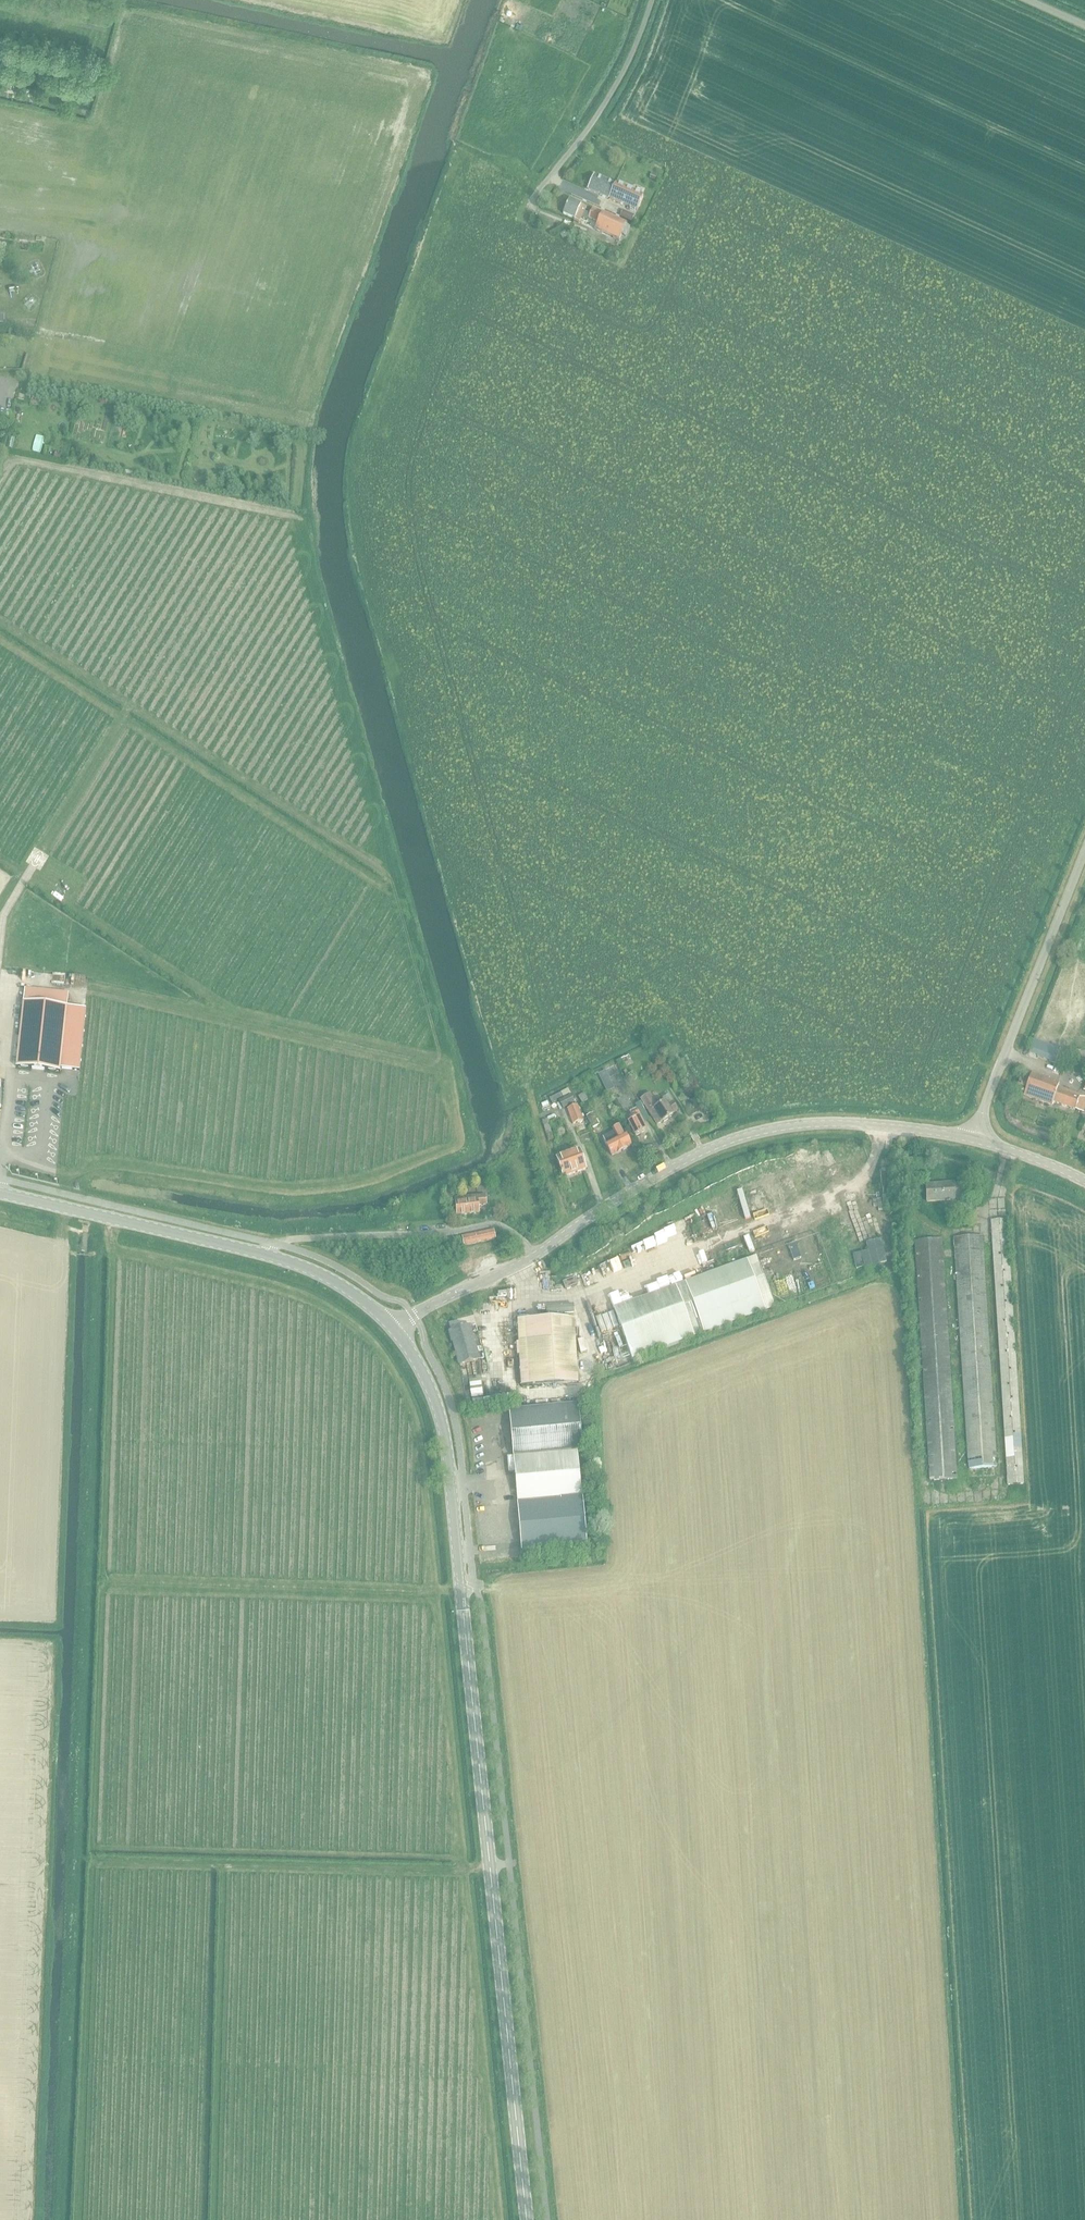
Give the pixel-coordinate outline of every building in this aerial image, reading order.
[(128,47),(128,38),(119,38),(119,47),(128,47)] [(614,183),(613,185),(593,176),(587,189),(605,196),(608,189),(613,191),(609,199),(636,211),(643,196),(614,183)] [(591,209),(589,213),(582,211),(584,206),(569,200),(563,213),(579,220),(580,217),(586,219),(588,216),(596,219),(599,220),(595,229),(619,239),(625,224),(602,214),(599,213),(591,209)] [(37,442),(46,444),(49,430),(40,428),(37,442)] [(16,1067),(60,1072),(67,1006),(23,1001),(16,1067)] [(1039,1057),(1056,1063),(1060,1049),(1044,1043),(1039,1057)] [(617,1060),(621,1068),(633,1062),(629,1054),(627,1055),(617,1060)] [(604,1069),(609,1078),(621,1072),(616,1063),(604,1069)] [(1053,1102),(1075,1110),(1079,1097),(1067,1093),(1068,1090),(1058,1087),(1059,1084),(1031,1074),(1023,1095),(1052,1105),(1053,1102)] [(549,1098),(553,1104),(557,1101),(556,1100),(570,1093),(568,1088),(549,1098)] [(584,1093),(582,1094),(578,1088),(575,1090),(582,1103),(588,1099),(584,1093)] [(559,1100),(563,1108),(575,1102),(571,1094),(559,1100)] [(649,1094),(641,1099),(657,1125),(662,1121),(663,1121),(663,1122),(668,1119),(668,1118),(673,1115),(672,1113),(678,1110),(668,1095),(662,1099),(664,1102),(656,1107),(653,1102),(654,1101),(649,1094)] [(636,1103),(647,1120),(649,1119),(640,1101),(636,1103)] [(567,1108),(573,1124),(583,1120),(577,1105),(567,1108)] [(586,1116),(592,1128),(599,1124),(592,1112),(586,1116)] [(632,1120),(628,1122),(635,1136),(646,1130),(642,1123),(644,1122),(638,1112),(630,1116),(632,1120)] [(542,1120),(549,1141),(554,1139),(547,1119),(542,1120)] [(614,1132),(602,1138),(612,1156),(617,1153),(621,1151),(623,1150),(627,1148),(631,1146),(625,1134),(624,1135),(620,1126),(613,1130),(614,1132)] [(557,1157),(564,1177),(586,1169),(579,1150),(557,1157)] [(964,1184),(954,1184),(954,1183),(926,1185),(927,1201),(957,1199),(957,1201),(965,1201),(964,1184)] [(455,1198),(457,1216),(479,1213),(478,1205),(487,1204),(486,1195),(455,1198)] [(844,1203),(855,1230),(861,1228),(850,1201),(844,1203)] [(717,1208),(712,1210),(717,1223),(722,1221),(717,1208)] [(683,1227),(692,1224),(690,1216),(680,1219),(683,1227)] [(709,1229),(713,1226),(707,1216),(703,1218),(709,1229)] [(991,1220),(1008,1485),(1023,1484),(1006,1219),(991,1220)] [(462,1236),(464,1245),(496,1239),(494,1230),(462,1236)] [(954,1238),(969,1478),(997,1476),(981,1236),(954,1238)] [(796,1251),(813,1245),(811,1239),(794,1245),(796,1251)] [(915,1241),(930,1481),(956,1479),(941,1239),(915,1241)] [(765,1310),(775,1306),(756,1254),(661,1289),(661,1288),(612,1306),(632,1360),(765,1311),(765,1310)] [(695,1262),(685,1264),(687,1272),(696,1270),(695,1262)] [(680,1272),(676,1263),(666,1268),(670,1277),(680,1272)] [(574,1305),(578,1315),(587,1312),(583,1301),(574,1305)] [(574,1318),(518,1321),(521,1385),(578,1382),(574,1318)] [(456,1340),(453,1341),(459,1364),(478,1359),(469,1326),(453,1330),(456,1340)] [(488,1370),(479,1371),(477,1364),(468,1367),(469,1373),(466,1373),(471,1405),(517,1399),(512,1372),(490,1374),(488,1370)] [(579,1403),(510,1409),(514,1455),(578,1450),(578,1449),(583,1449),(579,1403)] [(514,1455),(508,1456),(509,1471),(515,1471),(518,1502),(583,1496),(578,1450),(514,1455)] [(583,1496),(518,1502),(522,1550),(587,1544),(583,1496)]
